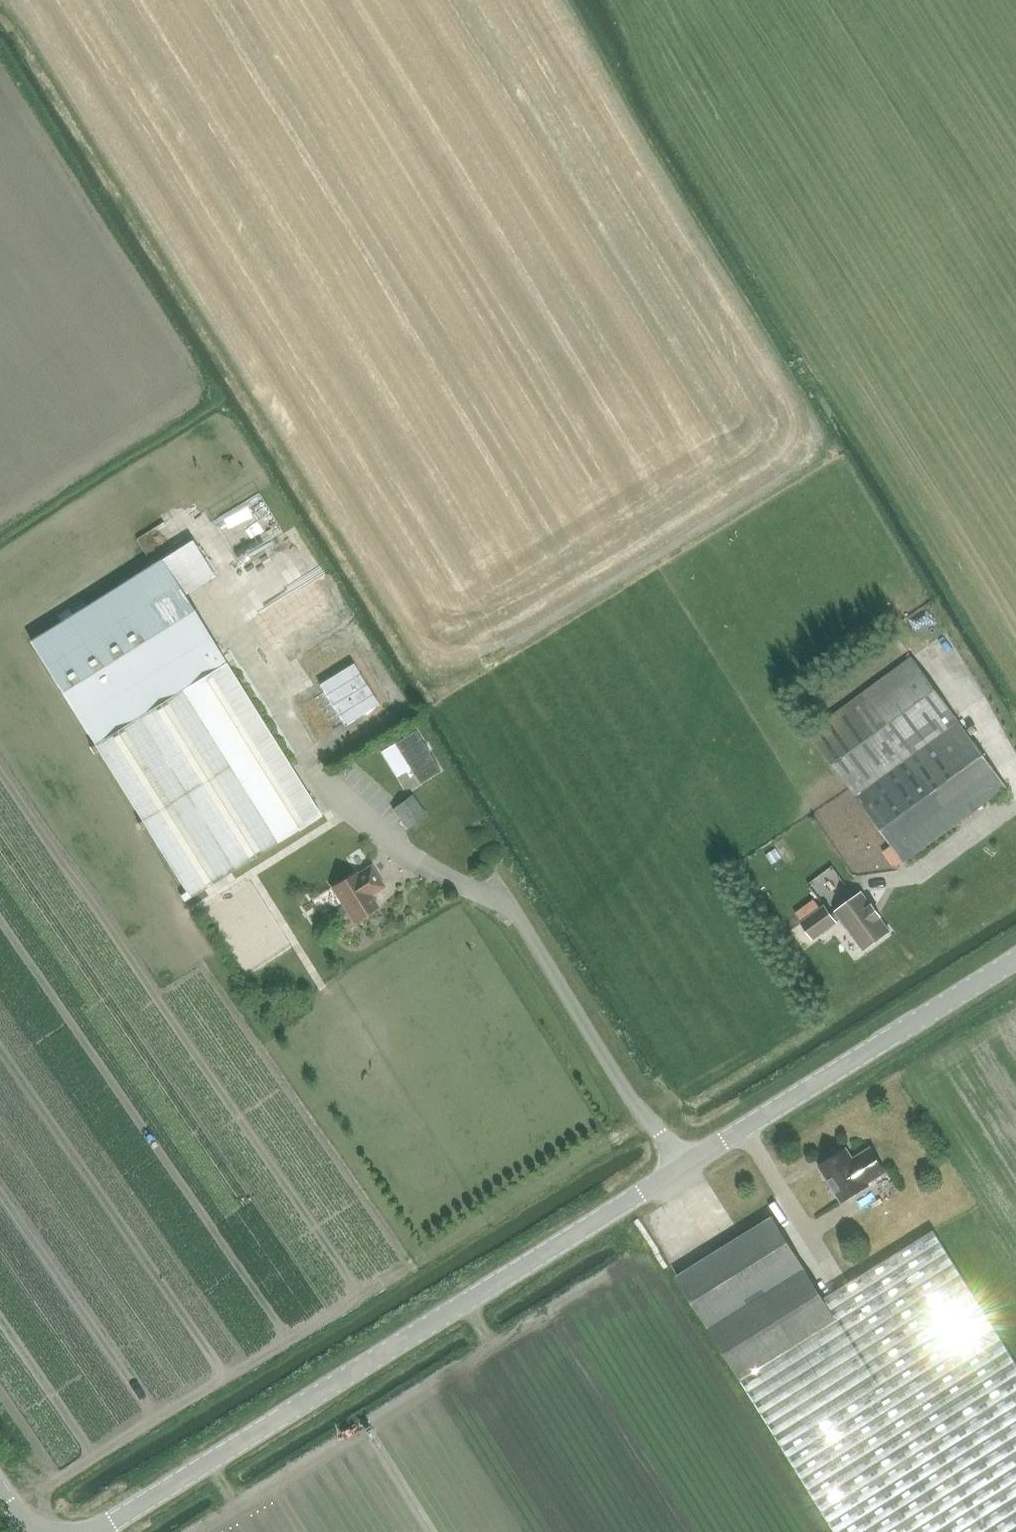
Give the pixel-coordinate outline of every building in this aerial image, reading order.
[(121,586),(31,642),(96,746),(183,691),(278,843),(322,815),(214,643),(184,595),(215,576),(194,542),(163,561),(162,560),(121,586)] [(291,595),(247,620),(268,656),(306,633),(296,618),(302,614),(291,595)] [(809,732),(892,845),(884,851),(896,868),(1007,787),(912,657),(809,732)] [(340,671),(319,683),(345,725),(366,712),(340,671)] [(183,691),(96,746),(190,897),(278,843),(183,691)] [(413,792),(394,807),(410,827),(429,812),(413,792)] [(370,895),(384,886),(371,866),(358,874),(357,873),(333,887),(354,921),(378,907),(370,895)] [(802,922),(814,939),(842,918),(865,950),(891,931),(880,917),(881,916),(873,904),(872,905),(862,892),(832,915),(825,906),(802,922)] [(781,1019),(801,1011),(797,1003),(778,1011),(781,1019)] [(820,1166),(842,1201),(868,1185),(867,1182),(885,1171),(870,1148),(852,1159),(846,1149),(839,1153),(835,1152),(827,1157),(826,1162),(820,1166)] [(837,1319),(824,1298),(805,1268),(773,1217),(678,1276),(742,1379),(837,1319)] [(824,1298),(837,1319),(742,1379),(837,1531),(1015,1531),(1015,1362),(933,1229),(824,1298)]
